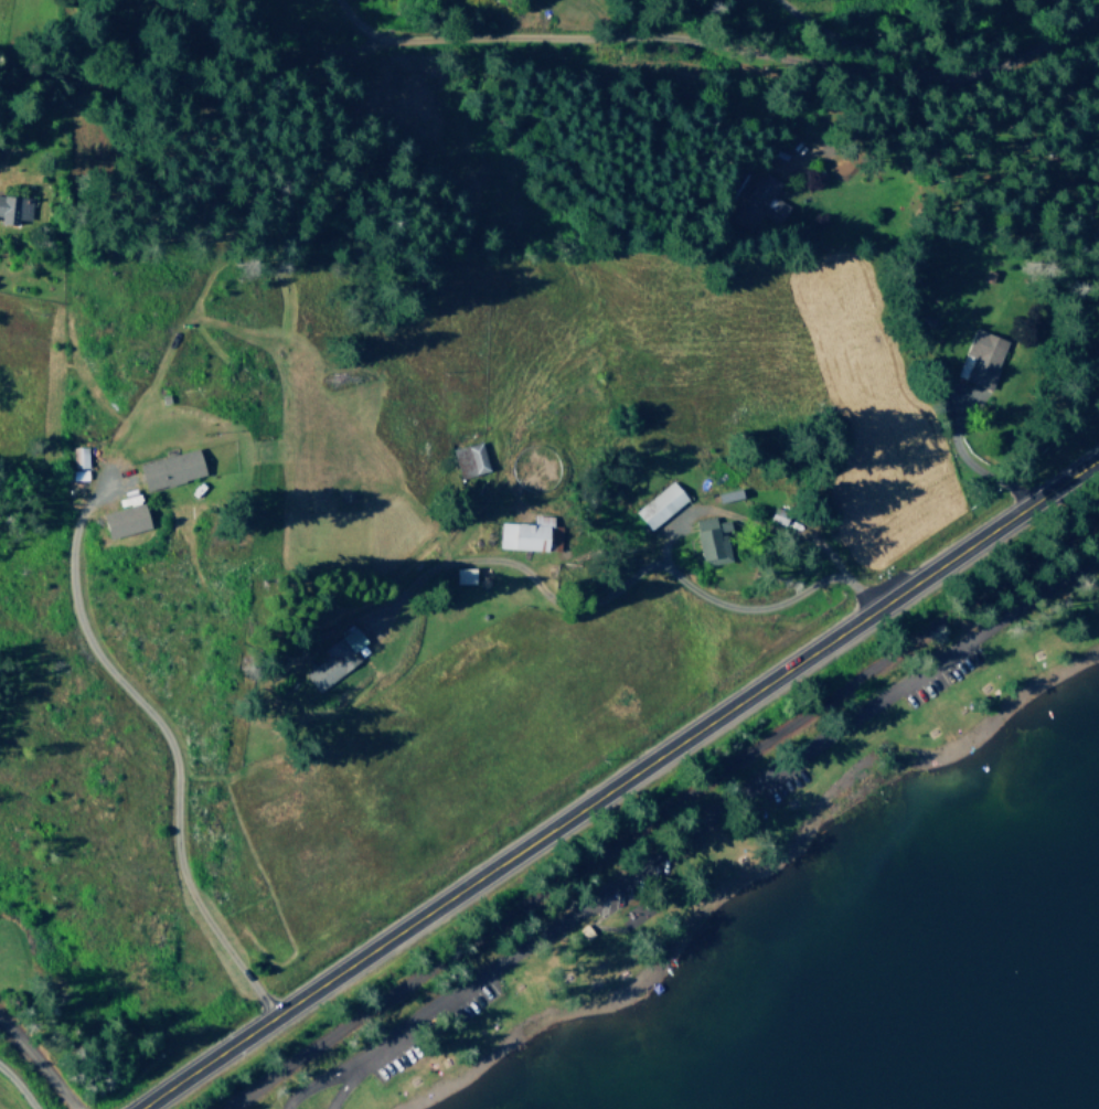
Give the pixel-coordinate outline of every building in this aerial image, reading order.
[(25,225),(27,197),(0,195),(0,222),(25,225)] [(1005,340),(970,327),(952,377),(986,390),(1005,340)] [(457,477),(485,471),(479,442),(451,447),(457,477)] [(70,480),(85,480),(85,446),(70,446),(70,480)] [(199,476),(193,449),(133,462),(139,489),(199,476)] [(643,530),(685,502),(671,482),(630,509),(643,530)] [(102,539),(144,527),(137,502),(95,514),(102,539)] [(498,522),(497,549),(556,551),(557,526),(547,526),(547,516),(529,515),(528,523),(498,522)] [(693,558),(723,558),(723,532),(712,532),(712,518),(693,518),(693,558)] [(299,674),(312,691),(353,661),(346,651),(360,641),(349,625),(319,648),(324,655),(299,674)]
